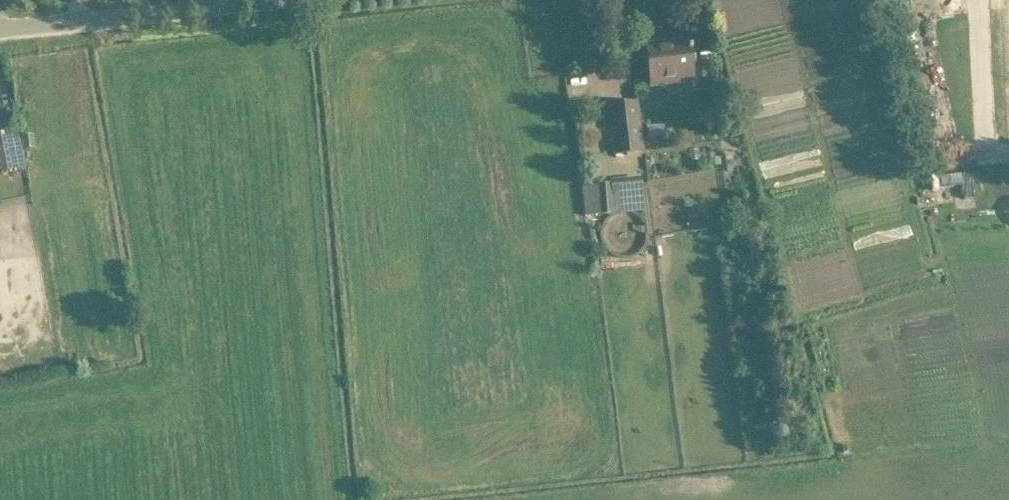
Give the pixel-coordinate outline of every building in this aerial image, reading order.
[(648,50),(653,86),(669,83),(668,79),(694,75),(691,51),(693,51),(692,47),(690,47),(689,41),(670,44),(671,47),(648,50)] [(644,151),(638,102),(610,106),(615,154),(644,151)] [(7,131),(0,133),(0,155),(11,153),(7,131)] [(610,184),(599,185),(601,209),(601,215),(613,214),(643,211),(644,211),(643,193),(642,181),(611,184),(610,184)]
